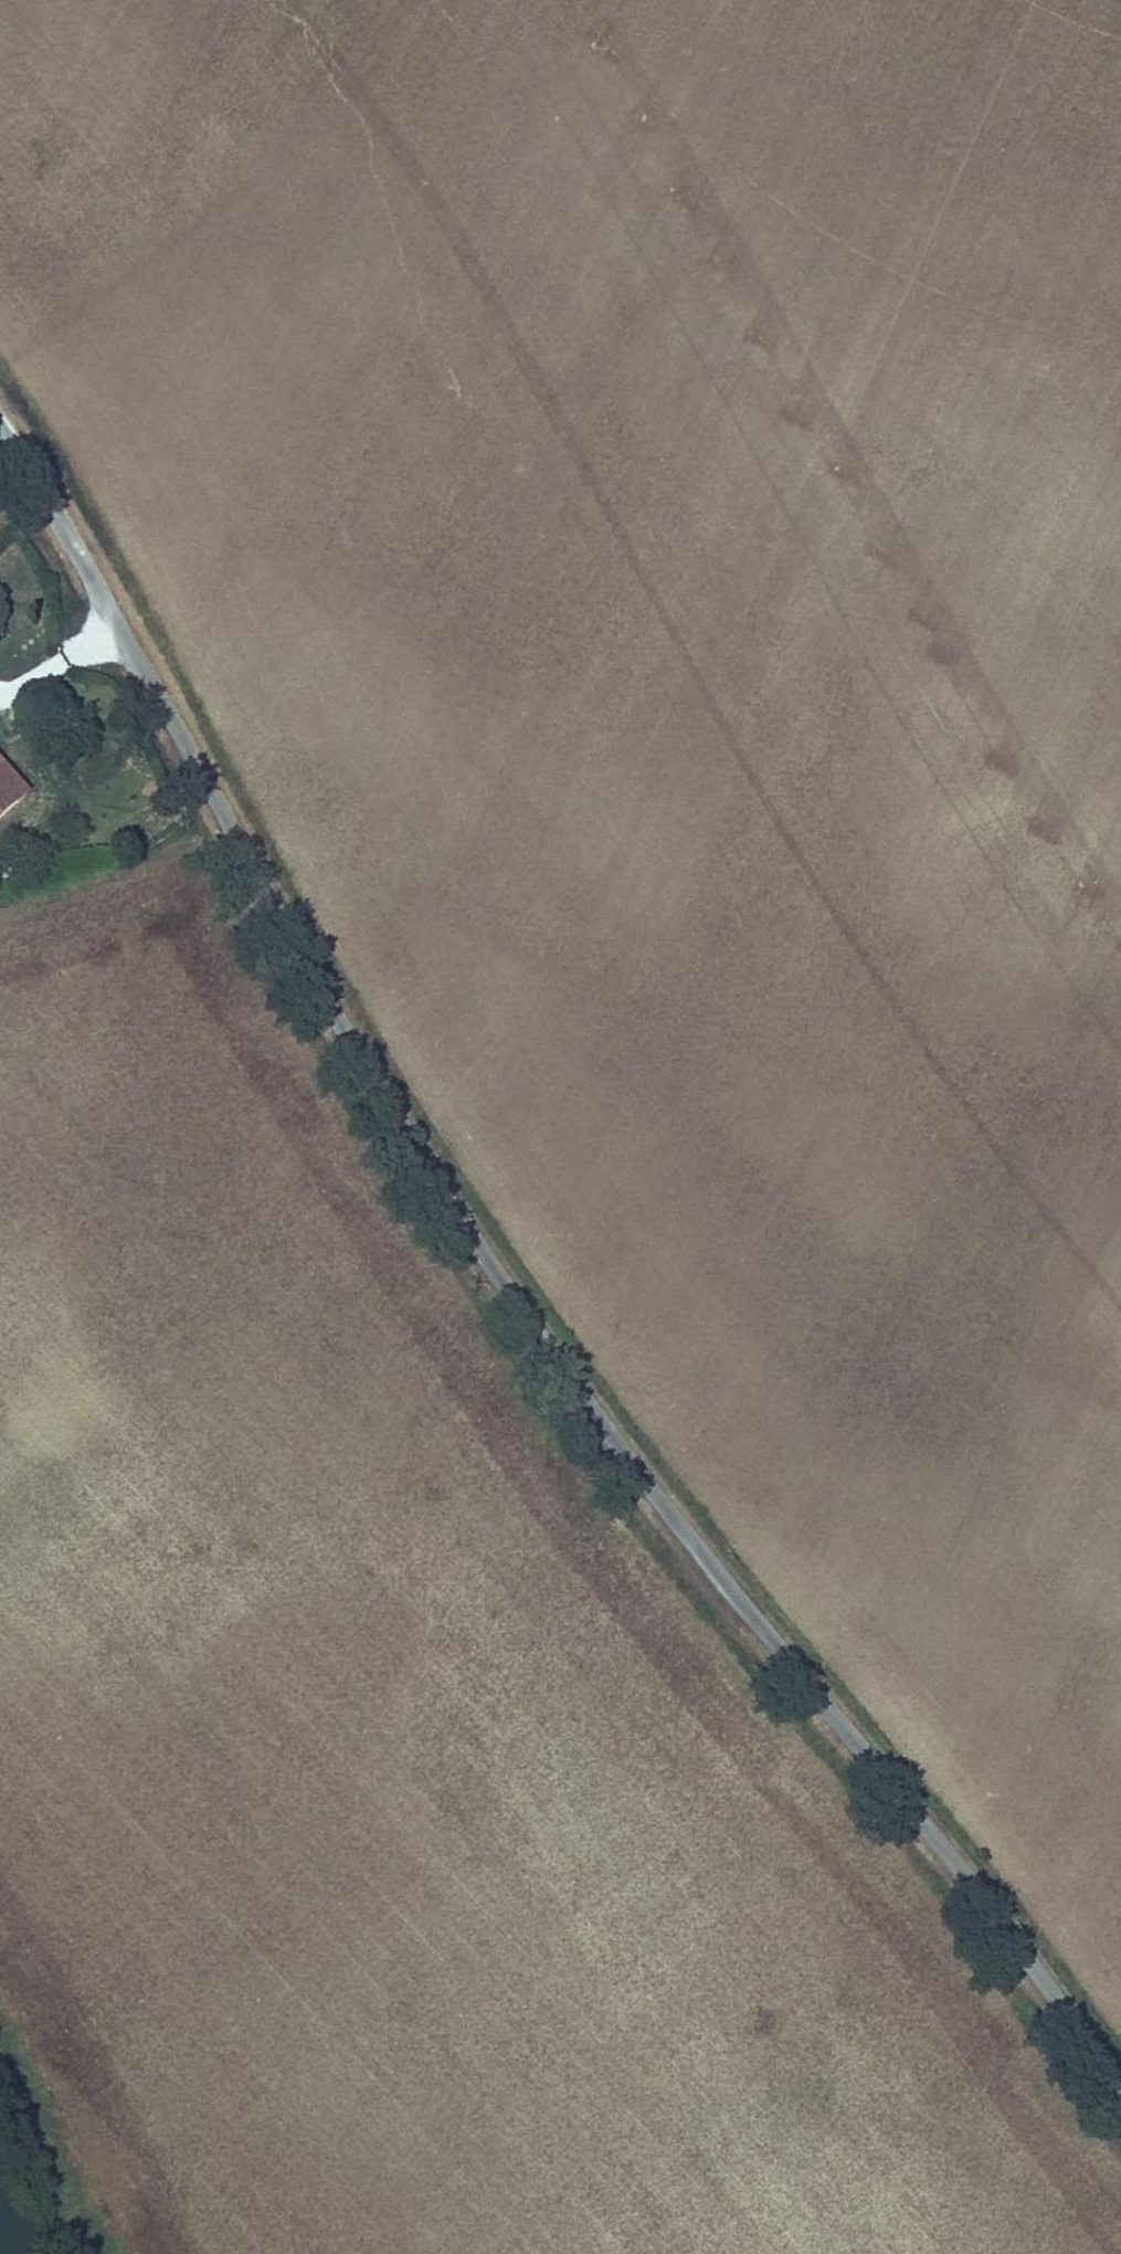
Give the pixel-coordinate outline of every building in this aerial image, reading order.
[(31,789),(0,759),(0,818),(31,789)]
